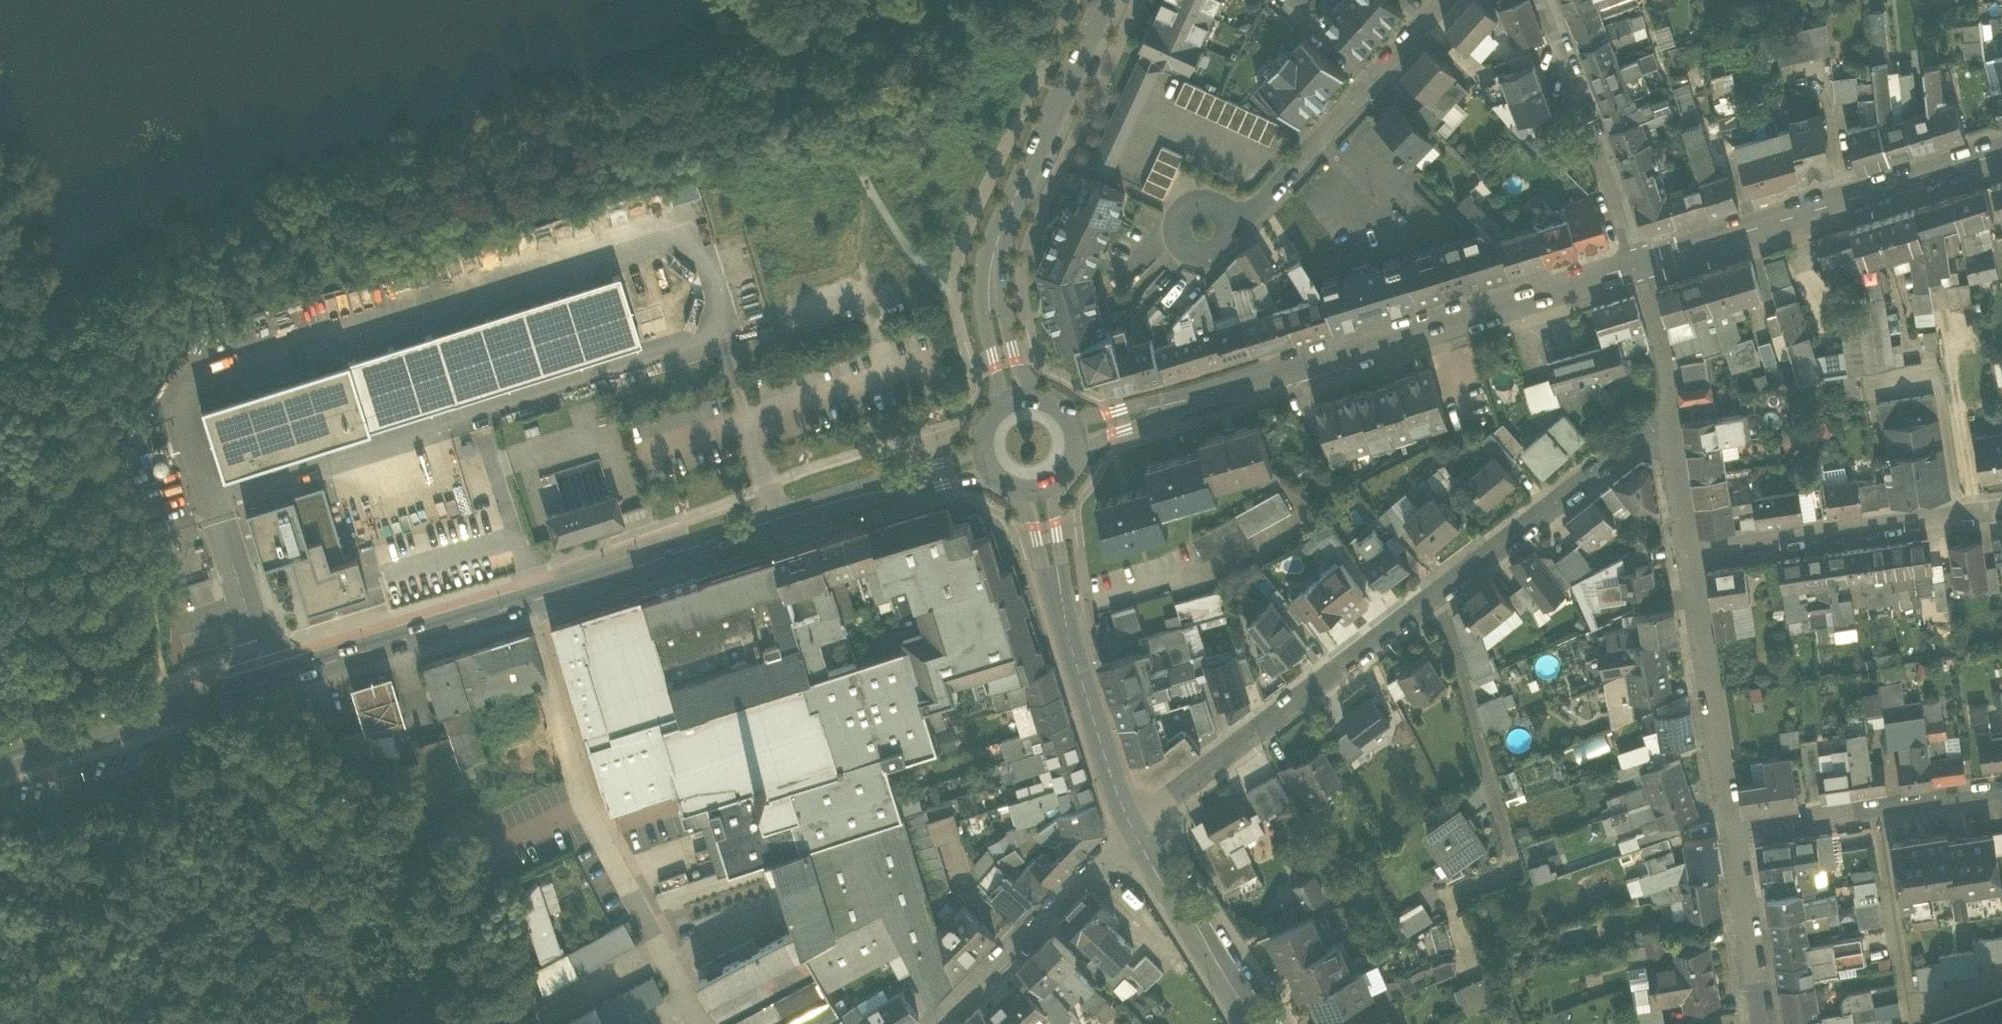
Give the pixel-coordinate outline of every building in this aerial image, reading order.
[(1213,14),(1182,0),(1164,0),(1157,14),(1155,13),(1150,25),(1148,24),(1142,37),(1144,38),(1140,45),(1144,47),(1169,58),(1191,68),(1204,41),(1201,40),(1213,14)] [(1213,14),(1219,0),(1182,0),(1213,14)] [(1382,33),(1345,0),(1339,0),(1322,19),(1362,56),(1382,33)] [(1382,33),(1402,11),(1390,0),(1345,0),(1382,33)] [(1487,28),(1497,16),(1493,12),(1486,6),(1479,0),(1472,0),(1445,30),(1458,41),(1467,50),(1469,48),(1487,28)] [(1490,0),(1486,6),(1493,12),(1501,9),(1490,0)] [(1501,9),(1509,30),(1515,47),(1544,36),(1530,0),(1526,0),(1501,9)] [(1587,0),(1562,0),(1565,8),(1587,0)] [(1573,28),(1602,17),(1598,5),(1596,0),(1587,0),(1565,8),(1573,28)] [(1495,35),(1509,30),(1501,9),(1493,12),(1497,16),(1487,28),(1495,35)] [(1867,12),(1868,26),(1882,24),(1886,60),(1889,60),(1884,10),(1867,12)] [(1630,19),(1633,28),(1645,23),(1642,15),(1630,19)] [(1996,36),(2001,35),(2001,16),(1993,17),(1996,36)] [(1573,28),(1580,48),(1610,36),(1605,24),(1602,17),(1573,28)] [(1605,24),(1610,36),(1633,28),(1630,19),(1617,24),(1616,20),(1605,24)] [(1670,22),(1655,27),(1661,47),(1676,43),(1670,22)] [(1774,34),(1780,64),(1794,60),(1830,52),(1827,22),(1787,31),(1774,34)] [(1648,31),(1645,23),(1633,28),(1636,35),(1648,31)] [(1963,24),(1965,41),(1981,39),(1979,23),(1963,24)] [(1868,26),(1872,63),(1886,60),(1882,24),(1868,26)] [(1636,35),(1633,28),(1610,36),(1614,47),(1624,44),(1622,40),(1636,35)] [(1580,48),(1587,68),(1617,56),(1614,47),(1610,36),(1580,48)] [(1259,86),(1301,123),(1345,75),(1303,37),(1291,50),(1290,49),(1270,72),(1271,73),(1259,86)] [(1983,55),(1981,39),(1965,41),(1966,57),(1983,55)] [(1449,51),(1471,73),(1489,66),(1480,58),(1469,48),(1467,50),(1458,41),(1449,51)] [(1161,68),(1164,69),(1169,58),(1144,47),(1139,58),(1161,68)] [(1428,98),(1429,98),(1430,99),(1452,75),(1456,71),(1430,47),(1404,76),(1428,98)] [(1509,58),(1514,71),(1535,63),(1531,54),(1530,50),(1509,58)] [(1620,63),(1625,76),(1643,69),(1658,63),(1653,51),(1620,63)] [(1995,87),(2001,85),(2001,79),(1995,55),(1986,58),(1995,87)] [(1587,68),(1595,88),(1625,76),(1620,63),(1617,56),(1587,68)] [(1120,99),(1141,109),(1161,68),(1139,58),(1120,99)] [(1878,120),(1879,122),(1893,118),(1887,70),(1886,60),(1872,63),(1874,80),(1878,120)] [(1928,105),(1928,106),(1939,103),(1937,96),(1943,95),(1939,62),(1923,64),(1928,105)] [(1503,75),(1511,96),(1543,84),(1535,63),(1514,71),(1503,75)] [(1625,76),(1632,95),(1643,91),(1650,88),(1643,69),(1625,76)] [(1887,70),(1893,118),(1903,115),(1898,73),(1898,69),(1887,70)] [(1733,71),(1709,76),(1713,95),(1732,93),(1736,92),(1733,71)] [(1903,115),(1904,115),(1918,111),(1911,71),(1898,73),(1903,115)] [(1966,133),(2001,122),(2001,120),(1992,88),(1988,73),(1962,81),(1966,93),(1954,96),(1955,98),(1966,133)] [(1831,77),(1834,100),(1857,98),(1855,82),(1857,82),(1856,74),(1831,77)] [(1467,88),(1452,75),(1430,99),(1429,98),(1427,101),(1442,114),(1443,114),(1467,88)] [(1480,83),(1495,103),(1511,96),(1503,75),(1480,83)] [(1595,88),(1602,107),(1632,95),(1625,76),(1595,88)] [(1176,100),(1270,143),(1280,122),(1222,96),(1186,79),(1176,100)] [(1864,118),(1864,124),(1878,120),(1874,80),(1857,82),(1855,82),(1857,98),(1859,118),(1864,118)] [(1678,103),(1684,125),(1699,121),(1688,83),(1673,87),(1678,103)] [(1552,108),(1543,84),(1511,96),(1520,120),(1552,108)] [(1995,87),(1992,88),(2001,120),(2001,85),(1995,87)] [(1632,95),(1640,117),(1672,106),(1668,94),(1650,101),(1649,98),(1646,99),(1643,91),(1632,95)] [(1732,93),(1713,95),(1715,109),(1735,106),(1732,93)] [(1602,107),(1610,128),(1640,117),(1632,95),(1602,107)] [(1520,120),(1511,96),(1495,103),(1511,124),(1520,120)] [(1418,109),(1437,128),(1447,118),(1443,114),(1442,114),(1427,101),(1429,98),(1428,98),(1418,109)] [(1955,98),(1939,103),(1928,106),(1929,107),(1939,141),(1966,133),(1955,98)] [(1120,99),(1115,111),(1136,121),(1141,109),(1120,99)] [(1377,121),(1414,158),(1431,140),(1428,137),(1408,117),(1408,116),(1395,103),(1377,121)] [(1675,115),(1672,106),(1640,117),(1644,127),(1675,115)] [(1735,106),(1715,109),(1718,124),(1725,132),(1739,130),(1735,106)] [(1777,133),(1780,147),(1795,144),(1791,125),(1790,116),(1787,107),(1773,110),(1777,133)] [(1929,107),(1918,111),(1904,115),(1914,149),(1939,141),(1929,107)] [(1408,117),(1428,137),(1437,128),(1418,109),(1417,108),(1408,116),(1408,117)] [(1091,163),(1112,173),(1136,121),(1115,111),(1091,163)] [(1808,112),(1790,116),(1791,125),(1810,120),(1809,116),(1808,112)] [(1791,125),(1795,144),(1800,176),(1812,173),(1812,171),(1828,168),(1828,169),(1830,169),(1823,140),(1827,139),(1820,113),(1809,116),(1810,120),(1791,125)] [(1893,118),(1879,122),(1890,156),(1914,149),(1904,115),(1903,115),(1893,118)] [(1610,128),(1618,150),(1648,138),(1644,127),(1640,117),(1610,128)] [(1859,166),(1890,156),(1879,122),(1878,120),(1864,124),(1860,125),(1847,129),(1859,166)] [(1684,125),(1701,178),(1715,173),(1699,121),(1684,125)] [(1517,132),(1523,139),(1530,132),(1531,131),(1533,130),(1528,124),(1517,132)] [(1522,140),(1537,156),(1545,148),(1530,132),(1522,140)] [(1777,133),(1749,140),(1752,153),(1780,147),(1777,133)] [(1657,155),(1663,176),(1672,173),(1669,163),(1667,164),(1657,135),(1651,137),(1657,155)] [(1618,150),(1625,167),(1657,155),(1651,137),(1648,138),(1618,150)] [(1800,178),(1800,176),(1795,144),(1780,147),(1752,153),(1749,140),(1736,143),(1748,191),(1800,178)] [(1143,187),(1164,197),(1183,155),(1162,145),(1143,187)] [(1663,176),(1657,155),(1625,167),(1634,198),(1668,188),(1663,176)] [(1729,169),(1715,173),(1701,178),(1710,211),(1738,202),(1729,169)] [(1125,192),(1112,186),(1102,182),(1087,175),(1078,194),(1082,195),(1079,203),(1070,199),(1069,199),(1119,222),(1123,212),(1118,209),(1125,192)] [(1678,221),(1710,211),(1701,178),(1668,188),(1678,221)] [(1992,185),(2000,214),(2001,214),(2001,182),(1992,185)] [(1984,187),(1952,197),(1958,222),(1960,229),(1993,218),(1984,187)] [(1634,198),(1644,231),(1678,221),(1668,188),(1634,198)] [(1512,271),(1549,260),(1538,224),(1509,233),(1467,192),(1458,201),(1488,231),(1494,237),(1501,235),(1512,270),(1512,271)] [(1569,215),(1597,206),(1594,195),(1565,203),(1566,206),(1569,215)] [(1943,226),(1958,222),(1952,197),(1934,203),(1915,208),(1921,232),(1943,226)] [(1047,248),(1038,267),(1091,271),(1098,256),(1096,255),(1112,220),(1118,223),(1119,222),(1069,199),(1063,214),(1059,212),(1056,215),(1053,217),(1051,220),(1049,223),(1044,232),(1044,236),(1043,239),(1043,243),(1043,247),(1047,248)] [(1532,219),(1538,224),(1569,215),(1566,206),(1550,210),(1545,206),(1532,219)] [(1597,206),(1569,215),(1579,250),(1608,242),(1597,206)] [(1878,257),(1892,253),(1909,248),(1923,244),(1924,244),(1921,232),(1915,208),(1880,219),(1850,228),(1860,257),(1861,262),(1862,262),(1878,257)] [(1579,250),(1569,215),(1538,224),(1549,260),(1579,250)] [(1950,271),(1943,226),(1921,232),(1924,244),(1923,244),(1929,280),(1943,278),(1942,272),(1950,271)] [(1846,261),(1860,257),(1850,228),(1814,239),(1828,284),(1842,280),(1840,272),(1846,270),(1842,258),(1845,257),(1846,261)] [(1485,278),(1512,270),(1501,235),(1494,237),(1488,231),(1477,242),(1468,245),(1465,236),(1433,246),(1434,252),(1406,261),(1418,298),(1432,294),(1432,295),(1445,291),(1445,290),(1471,282),(1471,283),(1486,279),(1485,278)] [(1963,241),(1965,253),(1976,251),(1972,231),(1961,233),(1963,241)] [(742,239),(719,246),(740,312),(763,305),(742,239)] [(1302,258),(1296,247),(1291,240),(1281,246),(1292,265),(1302,258)] [(1271,292),(1266,279),(1266,276),(1276,270),(1256,241),(1254,242),(1238,254),(1255,280),(1253,282),(1267,303),(1267,304),(1269,302),(1273,301),(1271,292)] [(1910,257),(1916,290),(1930,288),(1929,280),(1923,244),(1909,248),(1910,257)] [(1895,262),(1910,257),(1909,248),(1892,253),(1895,262)] [(1992,248),(1976,251),(1965,253),(1970,281),(1997,276),(1992,248)] [(1227,266),(1233,286),(1253,282),(1255,280),(1238,254),(1227,266)] [(1764,262),(1772,290),(1793,284),(1784,256),(1764,262)] [(1891,343),(1878,257),(1862,262),(1867,295),(1869,308),(1878,367),(1894,365),(1891,343)] [(1313,297),(1288,305),(1297,336),(1333,325),(1323,291),(1320,287),(1302,258),(1292,265),(1290,266),(1306,292),(1313,297)] [(1714,306),(1726,347),(1739,343),(1739,340),(1728,305),(1762,295),(1751,259),(1704,273),(1714,306)] [(1418,298),(1406,261),(1379,269),(1378,263),(1348,272),(1350,278),(1320,287),(1323,291),(1333,325),(1376,312),(1418,299),(1418,298)] [(1240,308),(1233,286),(1227,266),(1215,279),(1218,287),(1217,287),(1225,313),(1240,308)] [(1097,293),(1091,271),(1038,267),(1045,292),(1041,293),(1041,297),(1040,301),(1040,304),(1040,307),(1043,318),(1045,321),(1047,324),(1049,327),(1052,329),(1056,328),(1060,344),(1064,343),(1069,362),(1083,358),(1087,373),(1108,367),(1114,387),(1141,379),(1130,342),(1128,333),(1126,323),(1106,329),(1095,293),(1097,293)] [(619,273),(347,359),(369,427),(641,342),(619,273)] [(1690,313),(1714,306),(1704,273),(1679,281),(1689,314),(1690,313)] [(1266,279),(1271,292),(1280,289),(1274,274),(1266,279)] [(1668,320),(1689,314),(1679,281),(1658,287),(1668,320)] [(1969,281),(1958,283),(1962,306),(1974,304),(1969,281)] [(1240,308),(1241,310),(1256,306),(1257,307),(1267,303),(1253,282),(1233,286),(1240,308)] [(1950,308),(1962,306),(1958,283),(1946,285),(1950,308)] [(1772,290),(1777,305),(1797,299),(1793,284),(1772,290)] [(1934,310),(1930,288),(1916,290),(1911,291),(1914,313),(1934,310)] [(1194,302),(1199,320),(1213,315),(1205,290),(1194,302)] [(1605,345),(1588,350),(1595,374),(1620,367),(1628,365),(1625,355),(1648,349),(1648,348),(1648,340),(1634,294),(1612,301),(1594,306),(1605,345)] [(1844,299),(1846,312),(1869,308),(1867,295),(1844,299)] [(1277,299),(1279,307),(1287,305),(1284,297),(1277,299)] [(1792,354),(1799,379),(1850,372),(1847,350),(1845,350),(1814,355),(1797,299),(1777,305),(1778,311),(1792,354)] [(1178,340),(1177,340),(1186,370),(1206,364),(1193,322),(1199,320),(1194,302),(1174,324),(1175,327),(1173,327),(1174,329),(1175,328),(1178,340)] [(1253,350),(1297,336),(1288,305),(1287,305),(1279,307),(1274,309),(1273,311),(1260,316),(1257,307),(1256,306),(1241,310),(1244,320),(1253,350)] [(1714,306),(1690,313),(1696,331),(1701,346),(1704,355),(1727,348),(1726,347),(1714,306)] [(1847,350),(1850,372),(1860,370),(1878,367),(1869,308),(1846,312),(1839,313),(1845,350),(1847,350)] [(1934,310),(1914,313),(1916,325),(1935,322),(1934,310)] [(1766,315),(1780,358),(1792,354),(1778,311),(1766,315)] [(1213,315),(1199,320),(1193,322),(1206,364),(1226,358),(1217,328),(1213,315)] [(1244,320),(1217,328),(1226,358),(1253,350),(1244,320)] [(1169,330),(1172,342),(1177,340),(1178,340),(1175,328),(1174,329),(1169,330)] [(1671,339),(1673,354),(1701,346),(1696,331),(1671,339)] [(1142,383),(1164,377),(1156,349),(1152,335),(1130,342),(1141,379),(1142,383)] [(1750,336),(1739,340),(1739,343),(1726,347),(1727,348),(1733,369),(1758,362),(1750,336)] [(1758,343),(1764,364),(1776,361),(1770,339),(1758,343)] [(1164,377),(1186,370),(1177,340),(1172,342),(1159,346),(1156,349),(1164,377)] [(1891,343),(1894,365),(1904,363),(1901,342),(1891,343)] [(1579,378),(1595,374),(1588,350),(1548,361),(1553,375),(1556,384),(1579,378)] [(200,405),(222,473),(369,427),(347,359),(200,405)] [(1681,364),(1686,386),(1708,382),(1703,360),(1681,364)] [(1398,376),(1399,379),(1414,427),(1436,420),(1436,423),(1447,419),(1431,365),(1398,376)] [(1595,374),(1602,382),(1620,367),(1595,374)] [(1584,398),(1593,390),(1602,382),(1595,374),(1579,378),(1582,391),(1584,398)] [(1521,384),(1530,412),(1561,403),(1560,398),(1556,384),(1553,375),(1521,384)] [(1556,384),(1560,398),(1582,391),(1579,378),(1556,384)] [(1415,430),(1414,427),(1399,379),(1358,392),(1373,441),(1373,443),(1415,430)] [(1620,404),(1602,382),(1593,390),(1610,412),(1620,404)] [(1679,389),(1680,401),(1711,396),(1710,384),(1679,389)] [(1348,449),(1373,441),(1358,392),(1357,390),(1315,403),(1331,457),(1335,460),(1348,449)] [(1584,398),(1582,391),(1560,398),(1561,403),(1565,414),(1584,398)] [(1878,401),(1882,426),(1889,425),(1889,424),(1936,416),(1936,417),(1938,417),(1934,393),(1878,401)] [(1743,413),(1747,437),(1752,436),(1748,412),(1743,413)] [(1743,413),(1718,417),(1721,440),(1721,441),(1747,437),(1743,413)] [(1524,448),(1543,471),(1584,437),(1565,414),(1524,448)] [(1684,421),(1687,445),(1721,440),(1718,417),(1717,416),(1684,421)] [(1890,439),(1891,451),(1941,444),(1936,417),(1936,416),(1889,424),(1889,425),(1891,438),(1890,439)] [(1200,438),(1203,447),(1213,482),(1260,467),(1273,464),(1259,421),(1248,424),(1200,438)] [(524,427),(527,436),(540,432),(537,422),(524,427)] [(1501,422),(1492,430),(1511,452),(1521,444),(1501,422)] [(1501,461),(1511,452),(1492,430),(1482,439),(1495,453),(1501,461)] [(2001,442),(2001,437),(1975,441),(1976,446),(2001,442)] [(1687,445),(1692,476),(1726,471),(1721,441),(1721,440),(1687,445)] [(165,441),(149,446),(153,458),(169,453),(165,441)] [(1982,481),(2001,478),(2001,442),(1976,446),(1982,481)] [(1942,444),(1941,444),(1891,451),(1886,452),(1886,453),(1886,454),(1892,453),(1893,464),(1888,465),(1888,466),(1894,466),(1896,478),(1890,479),(1893,502),(1893,503),(1950,494),(1942,444)] [(1215,487),(1213,482),(1203,447),(1148,464),(1154,483),(1161,506),(1183,499),(1184,503),(1194,500),(1193,497),(1216,490),(1215,487)] [(1517,459),(1511,452),(1501,461),(1508,468),(1517,459)] [(1475,488),(1488,504),(1517,479),(1508,468),(1501,461),(1495,453),(1469,475),(1478,485),(1475,488)] [(1886,454),(1886,453),(1884,454),(1883,456),(1885,465),(1888,465),(1893,464),(1892,453),(1886,454)] [(1308,458),(1296,468),(1302,476),(1315,466),(1308,458)] [(1633,507),(1638,508),(1659,506),(1652,463),(1642,460),(1613,482),(1627,500),(1633,507)] [(539,466),(540,491),(555,490),(603,487),(601,462),(539,466)] [(1260,467),(1213,482),(1215,487),(1274,469),(1273,464),(1260,467)] [(1823,468),(1825,482),(1847,479),(1845,465),(1823,468)] [(1439,466),(1426,476),(1438,491),(1451,482),(1439,466)] [(1885,469),(1887,479),(1890,479),(1896,478),(1894,466),(1888,466),(1886,467),(1885,469)] [(1692,476),(1697,506),(1730,501),(1729,491),(1726,471),(1692,476)] [(348,537),(373,530),(355,472),(331,479),(348,537)] [(1858,478),(1847,479),(1825,482),(1826,486),(1830,515),(1862,511),(1862,509),(1859,484),(1858,478)] [(1877,480),(1880,504),(1893,502),(1890,479),(1887,479),(1877,480)] [(1601,492),(1614,510),(1627,500),(1613,482),(1601,492)] [(1859,484),(1862,509),(1878,506),(1875,482),(1859,484)] [(323,483),(292,493),(315,567),(345,557),(323,483)] [(1166,525),(1161,506),(1154,483),(1099,500),(1114,547),(1115,547),(1113,541),(1133,535),(1134,538),(1145,535),(1144,532),(1166,525)] [(1729,491),(1730,501),(1740,499),(1753,497),(1753,496),(1755,495),(1754,487),(1729,491)] [(1753,496),(1753,497),(1755,509),(1756,517),(1758,526),(1803,519),(1798,489),(1755,495),(1753,496)] [(1279,490),(1237,514),(1225,520),(1196,537),(1207,558),(1248,535),(1291,511),(1279,490)] [(1392,503),(1405,518),(1419,506),(1407,491),(1392,503)] [(292,493),(245,507),(262,562),(289,554),(302,599),(347,586),(350,596),(367,591),(356,554),(345,557),(315,567),(292,493)] [(1409,523),(1429,547),(1459,523),(1434,493),(1419,506),(1405,518),(1409,523)] [(547,515),(555,541),(622,520),(620,512),(614,494),(547,515)] [(1567,517),(1586,543),(1613,523),(1594,497),(1567,517)] [(1742,511),(1755,509),(1753,497),(1740,499),(1742,510),(1742,511)] [(1732,511),(1742,510),(1740,499),(1730,501),(1732,511)] [(1734,529),(1732,511),(1730,501),(1697,506),(1701,534),(1734,529)] [(907,646),(925,705),(939,701),(958,695),(955,684),(971,679),(983,675),(989,673),(1021,663),(1024,674),(1024,675),(1044,669),(1043,667),(1013,570),(1003,573),(990,531),(984,532),(978,513),(954,521),(948,502),(870,526),(881,561),(886,578),(888,585),(910,578),(917,603),(926,630),(904,636),(907,646)] [(1392,503),(1388,507),(1405,527),(1409,523),(1405,518),(1392,503)] [(1396,534),(1405,527),(1388,507),(1379,514),(1395,533),(1396,534)] [(1741,519),(1742,528),(1758,526),(1756,517),(1741,519)] [(1313,531),(1337,565),(1341,562),(1342,562),(1354,555),(1330,521),(1313,531)] [(168,530),(166,523),(147,528),(149,536),(168,530)] [(848,533),(845,534),(856,569),(858,568),(868,565),(879,598),(891,595),(888,585),(886,578),(881,561),(870,526),(848,533)] [(1359,540),(1368,553),(1385,540),(1376,527),(1359,540)] [(1395,533),(1389,537),(1399,551),(1406,545),(1396,534),(1395,533)] [(853,570),(856,569),(845,534),(842,535),(819,541),(840,608),(840,609),(852,606),(841,573),(853,570)] [(1363,557),(1385,585),(1410,565),(1399,551),(1389,537),(1385,540),(1368,553),(1363,557)] [(1996,563),(2001,563),(2001,539),(1993,540),(1996,563)] [(1908,542),(1911,573),(1929,570),(1933,570),(1928,540),(1908,542)] [(1967,583),(1968,590),(1986,587),(1988,587),(1985,566),(1982,540),(1950,544),(1956,585),(1967,583)] [(824,613),(840,608),(819,541),(776,555),(787,590),(819,580),(821,587),(817,588),(824,613)] [(1892,575),(1911,573),(1908,542),(1888,545),(1892,575)] [(1623,556),(1625,569),(1637,567),(1636,561),(1649,559),(1647,544),(1641,547),(1623,556)] [(1575,545),(1556,559),(1573,582),(1594,571),(1575,545)] [(1873,578),(1892,575),(1888,545),(1869,548),(1873,578)] [(1872,578),(1873,578),(1869,548),(1847,551),(1850,581),(1862,579),(1872,578)] [(1543,603),(1546,606),(1565,592),(1563,590),(1543,563),(1533,550),(1526,555),(1524,552),(1512,562),(1526,580),(1543,603)] [(1839,583),(1850,581),(1847,551),(1825,554),(1829,584),(1839,583)] [(1808,587),(1817,586),(1829,584),(1825,554),(1804,557),(1808,587)] [(678,719),(813,677),(795,621),(793,614),(794,614),(787,590),(776,555),(744,565),(641,597),(678,719)] [(1563,590),(1573,582),(1556,559),(1553,555),(1543,563),(1563,590)] [(1779,560),(1784,591),(1799,588),(1806,588),(1801,557),(1779,560)] [(1598,583),(1600,601),(1625,597),(1625,591),(1642,589),(1642,586),(1655,584),(1651,559),(1649,559),(1636,561),(1637,567),(1625,569),(1620,570),(1621,579),(1598,583)] [(1776,617),(1787,615),(1785,602),(1784,591),(1779,560),(1769,562),(1776,617)] [(1312,612),(1321,624),(1338,612),(1343,607),(1334,596),(1343,589),(1352,600),(1361,594),(1364,591),(1342,562),(1341,562),(1337,565),(1325,574),(1298,595),(1312,612)] [(1986,587),(1987,592),(2000,590),(1996,564),(1985,566),(1988,587),(1986,587)] [(1707,570),(1713,605),(1731,602),(1749,600),(1744,565),(1707,570)] [(1911,573),(1913,584),(1931,582),(1929,570),(1911,573)] [(1911,573),(1892,575),(1893,587),(1899,587),(1908,586),(1913,584),(1911,573)] [(1873,578),(1872,578),(1873,591),(1865,591),(1866,594),(1867,604),(1892,600),(1900,599),(1899,587),(1893,587),(1892,575),(1873,578)] [(1458,602),(1461,606),(1478,630),(1481,628),(1513,605),(1492,576),(1458,602)] [(910,578),(888,585),(891,595),(904,636),(926,630),(917,603),(910,578)] [(1864,592),(1865,591),(1873,591),(1872,578),(1862,579),(1864,592)] [(1526,580),(1516,588),(1530,606),(1531,608),(1534,611),(1543,603),(1526,580)] [(1932,599),(1934,611),(1949,609),(1945,580),(1934,581),(1937,598),(1932,599)] [(1856,628),(1850,581),(1839,583),(1841,595),(1848,594),(1853,628),(1856,628)] [(1933,594),(1931,582),(1913,584),(1908,586),(1910,597),(1913,597),(1923,595),(1933,594)] [(1841,595),(1839,583),(1829,584),(1830,596),(1832,609),(1835,630),(1836,630),(1836,627),(1851,625),(1851,628),(1853,628),(1848,594),(1841,595)] [(1830,596),(1829,584),(1817,586),(1819,598),(1830,596)] [(347,586),(302,599),(306,609),(350,596),(347,586)] [(1899,587),(1900,599),(1892,600),(1894,608),(1913,605),(1913,597),(1910,597),(1908,586),(1899,587)] [(1521,613),(1530,606),(1516,588),(1507,595),(1521,613)] [(1801,600),(1799,588),(1784,591),(1785,602),(1801,600)] [(1179,613),(1183,626),(1197,622),(1200,621),(1226,613),(1232,612),(1224,589),(1189,599),(1176,603),(1179,613)] [(1343,607),(1338,612),(1343,619),(1348,619),(1368,604),(1361,594),(1352,600),(1343,589),(1334,596),(1343,607)] [(1369,598),(1364,591),(1361,594),(1368,604),(1369,598)] [(1298,595),(1289,603),(1286,599),(1276,606),(1293,627),(1302,620),(1312,612),(1298,595)] [(1913,597),(1913,605),(1924,603),(1923,595),(1913,597)] [(1809,599),(1810,612),(1826,610),(1832,609),(1830,596),(1819,598),(1809,599)] [(550,625),(587,747),(678,719),(641,597),(550,625)] [(1787,615),(1810,612),(1809,599),(1801,600),(1785,602),(1787,615)] [(1259,650),(1275,670),(1306,645),(1293,627),(1276,606),(1272,601),(1253,616),(1272,640),(1259,650)] [(1733,617),(1731,602),(1713,605),(1715,620),(1733,617)] [(873,622),(868,605),(852,609),(857,627),(873,622)] [(1111,611),(1118,634),(1141,627),(1135,605),(1111,611)] [(1606,628),(1608,644),(1663,636),(1663,637),(1679,634),(1674,605),(1639,611),(1641,622),(1606,628)] [(1490,654),(1481,628),(1478,630),(1461,606),(1454,612),(1474,676),(1498,666),(1494,653),(1490,654)] [(824,613),(795,621),(813,677),(829,672),(819,638),(847,629),(840,609),(840,608),(824,613)] [(1827,617),(1826,610),(1810,612),(1811,619),(1827,617)] [(1168,630),(1183,626),(1179,613),(1164,618),(1168,630)] [(1226,613),(1200,621),(1202,628),(1228,621),(1226,613)] [(1715,620),(1718,637),(1736,635),(1733,617),(1715,620)] [(1187,640),(1193,656),(1205,652),(1206,652),(1197,622),(1183,626),(1187,640)] [(1139,638),(1143,651),(1150,649),(1151,651),(1168,645),(1187,640),(1183,626),(1168,630),(1139,638)] [(484,757),(469,702),(544,681),(530,629),(415,659),(429,714),(440,711),(454,765),(484,757)] [(1600,646),(1605,679),(1626,670),(1667,663),(1666,659),(1663,637),(1663,636),(1608,644),(1600,646)] [(1168,645),(1175,666),(1194,660),(1193,656),(1187,640),(1168,645)] [(840,770),(792,785),(801,816),(767,827),(754,786),(709,801),(685,807),(680,808),(685,826),(693,824),(694,824),(695,828),(703,826),(714,822),(730,871),(775,856),(809,845),(859,829),(902,816),(904,815),(904,814),(898,794),(893,780),(888,764),(897,762),(939,748),(933,729),(925,705),(907,646),(882,655),(857,663),(829,672),(813,677),(840,770)] [(1103,664),(1114,699),(1145,689),(1168,682),(1178,679),(1175,666),(1151,673),(1148,663),(1154,661),(1151,651),(1150,649),(1143,651),(1144,652),(1134,654),(1103,664)] [(1210,677),(1221,706),(1248,696),(1243,683),(1256,679),(1247,654),(1236,658),(1233,649),(1207,659),(1212,676),(1210,677)] [(1899,651),(1876,655),(1878,666),(1901,663),(1899,651)] [(1198,673),(1200,680),(1210,677),(1212,676),(1207,659),(1205,652),(1193,656),(1198,673)] [(1427,657),(1400,675),(1408,688),(1417,701),(1445,683),(1427,657)] [(1175,666),(1178,679),(1198,673),(1194,660),(1175,666)] [(989,673),(995,693),(1027,684),(1024,675),(1024,674),(1021,663),(989,673)] [(1671,687),(1667,663),(1626,670),(1605,679),(1608,704),(1614,703),(1634,700),(1646,698),(1645,695),(1657,693),(1657,689),(1671,687)] [(995,693),(1000,709),(1019,703),(1018,700),(1031,696),(1032,699),(1061,690),(1060,687),(1053,666),(1044,669),(1024,675),(1027,684),(995,693)] [(359,730),(397,716),(381,671),(343,685),(359,730)] [(1178,679),(1168,682),(1172,695),(1202,685),(1200,680),(1198,673),(1178,679)] [(989,694),(983,675),(971,679),(977,697),(989,694)] [(1395,697),(1408,688),(1400,675),(1389,683),(1395,697)] [(679,789),(685,807),(709,801),(754,786),(755,785),(767,781),(771,792),(792,785),(840,770),(813,677),(678,719),(587,747),(600,789),(601,789),(604,801),(618,797),(621,807),(679,789)] [(1898,678),(1880,680),(1883,701),(1897,699),(1897,704),(1901,703),(1898,678)] [(1885,715),(1883,701),(1880,680),(1864,683),(1869,717),(1885,715)] [(1168,696),(1172,695),(1168,682),(1145,689),(1149,702),(1168,696)] [(1153,714),(1149,702),(1145,689),(1114,699),(1121,724),(1153,714)] [(1017,707),(1024,733),(1070,719),(1061,690),(1032,699),(1026,701),(1027,704),(1017,707)] [(1478,703),(1487,731),(1512,721),(1502,692),(1478,703)] [(1658,706),(1659,712),(1690,707),(1688,693),(1658,706)] [(1351,727),(1363,742),(1375,732),(1391,719),(1372,695),(1344,717),(1351,727)] [(1153,714),(1155,713),(1172,708),(1168,696),(1149,702),(1153,714)] [(1192,702),(1200,731),(1215,727),(1206,698),(1192,702)] [(1889,745),(1909,742),(1909,740),(1928,738),(1926,721),(1924,713),(1923,704),(1922,700),(1901,703),(1897,704),(1897,699),(1883,701),(1885,715),(1889,745)] [(1609,707),(1612,725),(1636,715),(1634,700),(1614,703),(1614,707),(1609,707)] [(925,705),(933,729),(947,725),(943,712),(939,701),(925,705)] [(1663,738),(1664,746),(1664,745),(1696,740),(1690,707),(1659,712),(1663,738)] [(1138,777),(1155,782),(1202,747),(1186,726),(1167,733),(1165,727),(1160,729),(1155,713),(1153,714),(1121,724),(1132,759),(1138,777)] [(1850,753),(1852,768),(1871,765),(1863,715),(1844,718),(1847,732),(1850,753)] [(1983,723),(1979,723),(1980,730),(1979,730),(1984,767),(2001,764),(2001,737),(1992,738),(1991,728),(1989,716),(1982,717),(1983,723)] [(1007,760),(1014,757),(1076,738),(1070,719),(1024,733),(1001,740),(1007,760)] [(1928,738),(1928,739),(1946,737),(1944,719),(1926,721),(1928,738)] [(958,746),(953,726),(936,731),(942,751),(958,746)] [(1337,738),(1348,762),(1367,747),(1363,742),(1351,727),(1337,738)] [(1363,742),(1367,747),(1379,737),(1375,732),(1363,742)] [(1802,739),(1807,783),(1822,780),(1820,772),(1822,772),(1817,736),(1802,739)] [(1928,739),(1931,757),(1948,755),(1946,737),(1928,739)] [(1041,770),(1053,767),(1082,758),(1076,738),(1014,757),(1020,777),(1041,770)] [(1633,748),(1635,754),(1637,760),(1641,759),(1652,755),(1666,750),(1664,745),(1664,746),(1663,738),(1633,748)] [(1928,739),(1928,738),(1909,740),(1909,742),(1912,760),(1931,757),(1928,739)] [(1301,783),(1311,799),(1342,782),(1323,748),(1295,764),(1305,781),(1301,783)] [(1833,755),(1835,770),(1852,768),(1850,753),(1833,755)] [(1963,753),(1948,755),(1931,757),(1934,784),(1967,780),(1963,753)] [(1642,772),(1647,784),(1651,798),(1688,785),(1680,759),(1656,767),(1652,755),(1641,759),(1645,771),(1642,772)] [(1742,801),(1744,811),(1798,803),(1792,755),(1764,759),(1767,779),(1756,780),(1740,783),(1742,801)] [(1020,777),(1014,757),(1007,760),(999,762),(1005,782),(1020,777)] [(1934,784),(1931,757),(1912,760),(1899,762),(1902,789),(1934,784)] [(1053,767),(1059,786),(1088,777),(1082,758),(1053,767)] [(1625,764),(1629,776),(1642,772),(1645,771),(1641,759),(1637,760),(1632,762),(1625,764)] [(1753,761),(1756,780),(1767,779),(1764,759),(1753,761)] [(1282,767),(1293,787),(1301,783),(1305,781),(1295,764),(1293,761),(1282,767)] [(888,764),(893,780),(902,777),(897,762),(888,764)] [(1884,763),(1871,765),(1852,768),(1856,795),(1888,790),(1884,763)] [(1041,770),(1045,782),(1047,790),(1059,786),(1053,767),(1041,770)] [(1856,795),(1852,768),(1835,770),(1822,772),(1820,772),(1822,780),(1824,799),(1856,795)] [(1261,814),(1263,818),(1290,803),(1277,776),(1249,791),(1261,814)] [(1059,786),(1047,790),(1030,795),(1021,798),(1028,819),(1029,823),(1047,817),(1044,808),(1064,802),(1065,807),(1094,798),(1088,777),(1059,786)] [(755,785),(754,786),(767,827),(801,816),(792,785),(771,792),(767,781),(755,785)] [(1027,788),(1030,795),(1047,790),(1045,782),(1031,786),(1027,788)] [(1647,784),(1621,793),(1626,807),(1651,798),(1647,784)] [(1688,785),(1651,798),(1657,816),(1660,824),(1661,826),(1676,821),(1698,813),(1688,785)] [(917,788),(898,794),(904,814),(924,808),(917,788)] [(1014,792),(1016,799),(1021,798),(1030,795),(1027,788),(1014,792)] [(1611,812),(1626,807),(1621,793),(1606,798),(1611,812)] [(1205,846),(1228,889),(1258,873),(1250,858),(1239,864),(1232,850),(1266,832),(1257,816),(1251,819),(1239,795),(1205,814),(1206,816),(1218,839),(1205,846)] [(1016,822),(1028,819),(1021,798),(1016,799),(1009,802),(1016,822)] [(1617,829),(1657,816),(1651,798),(1626,807),(1611,812),(1617,829)] [(1056,845),(1062,850),(1074,862),(1104,830),(1095,802),(1059,814),(1061,822),(1065,835),(1056,845)] [(952,887),(948,876),(937,841),(930,818),(927,808),(904,815),(910,833),(925,883),(927,888),(929,894),(952,887)] [(1428,833),(1448,861),(1463,850),(1470,858),(1487,846),(1461,809),(1428,833)] [(955,811),(930,818),(937,841),(962,834),(955,811)] [(1059,814),(1040,827),(1049,838),(1049,837),(1053,835),(1061,822),(1059,814)] [(835,932),(882,908),(927,888),(925,883),(910,833),(904,815),(902,816),(859,829),(809,845),(815,864),(835,932)] [(1193,823),(1205,846),(1218,839),(1206,816),(1193,823)] [(1642,844),(1646,856),(1672,847),(1668,835),(1679,831),(1676,821),(1661,826),(1660,824),(1650,828),(1654,839),(1642,844)] [(1007,829),(1015,844),(1016,844),(1033,832),(1021,825),(1017,826),(1007,829)] [(1052,840),(1049,837),(1049,838),(1040,827),(1035,831),(1043,840),(1050,843),(1052,840)] [(1638,832),(1642,844),(1654,839),(1650,828),(1638,832)] [(2001,852),(2001,831),(1993,833),(1996,852),(2001,852)] [(1819,834),(1823,867),(1837,865),(1832,832),(1821,833),(1819,834)] [(1914,915),(1933,912),(1933,910),(1937,909),(1936,900),(1954,897),(1956,909),(1969,907),(1968,901),(1982,899),(1984,909),(1988,908),(1987,899),(2001,896),(2001,890),(1996,852),(1993,833),(1948,840),(1947,834),(1893,842),(1903,905),(1912,904),(1914,915)] [(991,843),(998,855),(1014,845),(1007,834),(991,843)] [(1685,839),(1689,862),(1691,875),(1714,872),(1724,870),(1718,834),(1685,839)] [(1765,875),(1798,870),(1812,868),(1823,867),(1819,834),(1794,837),(1760,842),(1765,875)] [(1025,857),(1016,844),(1015,844),(999,856),(1009,868),(1025,857)] [(775,856),(780,874),(815,864),(809,845),(775,856)] [(980,879),(997,860),(988,846),(974,862),(980,879)] [(1682,878),(1691,875),(1689,862),(1681,865),(1679,860),(1667,864),(1666,859),(1675,856),(1672,847),(1646,856),(1650,870),(1628,877),(1633,893),(1645,890),(1645,891),(1651,889),(1682,878)] [(1045,848),(1032,862),(1053,882),(1054,883),(1070,865),(1074,862),(1062,850),(1058,854),(1055,857),(1045,848)] [(1534,879),(1551,874),(1546,858),(1529,863),(1534,879)] [(1019,919),(1038,898),(1016,876),(997,860),(980,879),(978,881),(1019,919)] [(1031,862),(1016,876),(1038,898),(1053,882),(1032,862),(1031,862)] [(835,932),(815,864),(780,874),(797,928),(798,927),(804,947),(804,948),(835,932)] [(1850,867),(1851,878),(1876,877),(1875,866),(1850,867)] [(1798,870),(1800,882),(1813,880),(1812,868),(1798,870)] [(1765,875),(1768,895),(1801,890),(1800,882),(1798,870),(1765,875)] [(1684,890),(1686,901),(1687,909),(1688,915),(1720,910),(1714,872),(1691,875),(1682,878),(1684,890)] [(1308,898),(1312,906),(1323,899),(1312,878),(1295,887),(1303,901),(1308,898)] [(1651,889),(1655,899),(1684,890),(1682,878),(1651,889)] [(551,879),(536,884),(546,912),(561,908),(551,879)] [(519,895),(539,954),(558,948),(546,912),(536,884),(535,880),(519,895)] [(1815,888),(1813,880),(1800,882),(1801,890),(1815,888)] [(1855,894),(1856,904),(1879,900),(1875,880),(1855,883),(1856,894),(1855,894)] [(1061,919),(1084,941),(1104,920),(1115,909),(1092,887),(1061,919)] [(929,894),(927,888),(882,908),(903,948),(914,970),(931,1004),(955,979),(954,977),(939,929),(939,928),(929,894)] [(1772,918),(1804,913),(1802,900),(1801,890),(1768,895),(1772,918)] [(1836,894),(1827,896),(1829,909),(1838,907),(1836,894)] [(1804,913),(1829,909),(1827,896),(1802,900),(1804,913)] [(1882,923),(1879,900),(1856,904),(1860,926),(1882,923)] [(939,929),(954,977),(995,936),(996,935),(995,934),(964,904),(964,903),(963,904),(939,928),(939,929)] [(1399,921),(1407,937),(1432,921),(1423,906),(1399,921)] [(1829,909),(1804,913),(1807,926),(1840,920),(1838,907),(1829,909)] [(889,955),(903,948),(882,908),(835,932),(804,948),(826,988),(889,955)] [(1808,935),(1807,926),(1804,913),(1772,918),(1775,940),(1808,935)] [(1315,937),(1320,935),(1313,918),(1308,920),(1315,937)] [(1100,958),(1101,957),(1121,936),(1104,920),(1084,941),(1096,954),(1100,958)] [(1283,967),(1290,964),(1326,949),(1320,935),(1315,937),(1308,920),(1270,936),(1283,967)] [(572,964),(577,974),(636,944),(624,921),(575,947),(566,951),(572,964)] [(1645,941),(1646,941),(1665,938),(1666,938),(1664,924),(1642,927),(1645,941)] [(804,947),(798,927),(797,928),(783,935),(758,947),(753,937),(740,944),(745,955),(740,957),(699,978),(724,1023),(769,1023),(787,1015),(763,969),(804,947)] [(1054,933),(1036,951),(1060,974),(1071,964),(1078,957),(1054,933)] [(1779,963),(1811,958),(1809,944),(1808,935),(1775,940),(1779,963)] [(1833,940),(1835,953),(1865,949),(1863,935),(1833,940)] [(1122,936),(1121,936),(1101,957),(1113,969),(1114,970),(1124,959),(1135,948),(1122,936)] [(1975,951),(1977,965),(2001,961),(2001,937),(1973,941),(1975,951)] [(1667,950),(1665,938),(1646,941),(1648,953),(1667,950)] [(1833,940),(1809,944),(1811,958),(1835,953),(1833,940)] [(1676,947),(1679,962),(1681,977),(1714,972),(1709,942),(1676,947)] [(1345,977),(1351,975),(1337,944),(1332,946),(1345,977)] [(1303,995),(1309,993),(1345,977),(1332,946),(1326,949),(1290,964),(1303,995)] [(787,1015),(792,1023),(846,1023),(840,1014),(835,1005),(826,988),(804,948),(804,947),(763,969),(787,1015)] [(539,954),(542,964),(561,954),(558,948),(539,954)] [(889,955),(900,977),(914,970),(903,948),(889,955)] [(1865,949),(1835,953),(1837,967),(1867,963),(1865,949)] [(542,964),(534,968),(542,992),(577,974),(572,964),(566,951),(561,954),(542,964)] [(1050,985),(1060,974),(1036,951),(1019,968),(1030,979),(1042,991),(1043,992),(1050,985)] [(1978,975),(1977,965),(1975,951),(1939,956),(1940,963),(1943,980),(1978,975)] [(1814,971),(1837,967),(1835,953),(1811,958),(1814,971)] [(1089,962),(1105,978),(1113,969),(1101,957),(1100,958),(1096,954),(1089,962)] [(1146,955),(1133,969),(1130,972),(1137,978),(1141,983),(1147,988),(1163,972),(1146,955)] [(1436,979),(1456,972),(1451,958),(1431,966),(1436,979)] [(1815,980),(1814,971),(1811,958),(1779,963),(1782,985),(1815,980)] [(1114,970),(1113,969),(1105,978),(1112,985),(1114,986),(1115,988),(1126,976),(1130,972),(1133,969),(1124,959),(1114,970)] [(1651,982),(1681,977),(1679,962),(1672,963),(1671,960),(1649,964),(1651,982)] [(1944,987),(1943,980),(1940,963),(1917,966),(1920,990),(1944,987)] [(1071,964),(1060,974),(1071,985),(1082,996),(1084,998),(1094,988),(1095,987),(1071,964)] [(1404,988),(1433,982),(1431,969),(1401,975),(1404,988)] [(1351,975),(1345,977),(1309,993),(1320,1019),(1371,998),(1360,971),(1351,975)] [(1714,972),(1681,977),(1684,992),(1686,1007),(1719,1002),(1714,972)] [(1060,974),(1050,985),(1058,995),(1071,985),(1060,974)] [(618,1021),(647,1006),(664,998),(652,975),(594,1006),(604,1023),(613,1023),(618,1021)] [(1139,988),(1126,976),(1115,988),(1124,998),(1139,988)] [(1676,993),(1684,992),(1681,977),(1651,982),(1654,1000),(1677,996),(1676,993)] [(1460,989),(1472,1016),(1496,1006),(1484,978),(1482,979),(1460,989)] [(1024,984),(1036,996),(1042,991),(1030,979),(1024,984)] [(1817,990),(1815,980),(1782,985),(1788,1020),(1821,1014),(1817,990)] [(1050,1013),(1039,998),(1036,996),(1024,984),(1023,983),(987,1016),(994,1023),(1038,1023),(1050,1013)] [(1043,992),(1042,991),(1036,996),(1039,998),(1050,1013),(1057,1023),(1071,1012),(1069,1009),(1058,995),(1050,985),(1043,992)] [(1058,995),(1069,1009),(1082,996),(1071,985),(1058,995)] [(857,1004),(863,1014),(869,1010),(876,1006),(890,998),(884,988),(857,1004)] [(1092,1007),(1096,1011),(1106,1001),(1094,988),(1084,998),(1092,1007)] [(1843,999),(1845,1010),(1850,1010),(1867,1007),(1864,988),(1850,990),(1843,999)] [(1454,991),(1465,1019),(1472,1016),(1460,989),(1454,991)] [(869,1010),(879,1023),(909,1023),(918,1017),(902,992),(890,998),(876,1006),(869,1010)] [(2001,1023),(2001,998),(1930,1023),(2000,1023),(2001,1023)] [(835,1005),(840,1014),(847,1010),(842,1001),(835,1005)] [(1116,1011),(1106,1001),(1096,1011),(1104,1022),(1116,1011)] [(847,1010),(840,1014),(846,1023),(847,1023),(863,1014),(857,1004),(847,1010)] [(594,1006),(559,1023),(604,1023),(594,1006)] [(619,1023),(656,1023),(647,1006),(618,1021),(619,1023)] [(1389,1021),(1383,1006),(1361,1015),(1365,1023),(1390,1023),(1389,1021)] [(987,1016),(979,1008),(961,1023),(994,1023),(987,1016)] [(1664,1022),(1662,1008),(1641,1011),(1643,1023),(1667,1023),(1666,1022),(1664,1022)] [(863,1014),(869,1023),(879,1023),(869,1010),(863,1014)] [(1828,1013),(1830,1023),(1847,1023),(1845,1010),(1828,1013)] [(1059,1023),(1076,1023),(1079,1022),(1071,1012),(1057,1023),(1059,1023)] [(863,1014),(847,1023),(869,1023),(863,1014)] [(1821,1014),(1788,1020),(1788,1023),(1823,1023),(1821,1014)] [(787,1015),(769,1023),(792,1023),(787,1015)]
